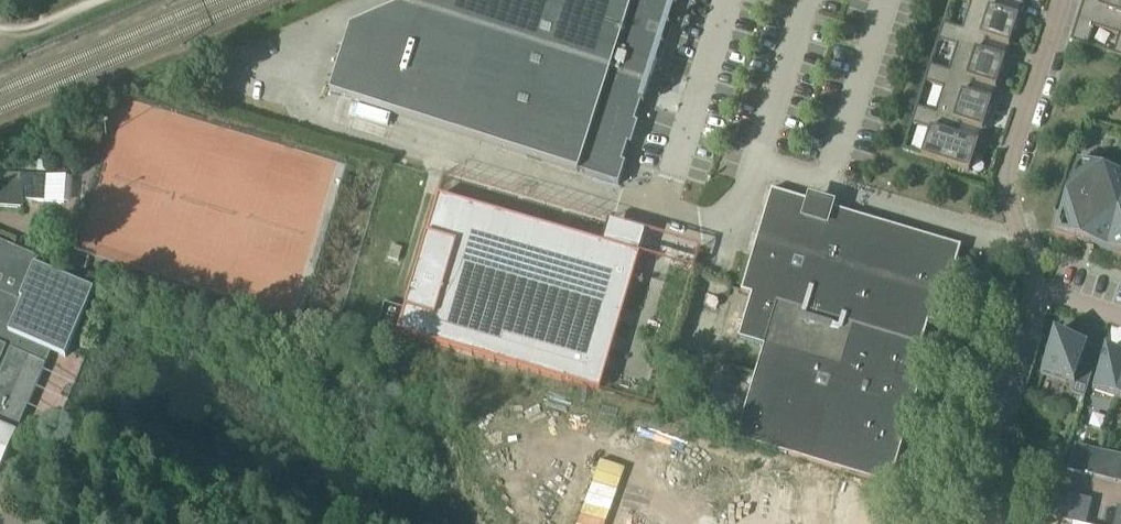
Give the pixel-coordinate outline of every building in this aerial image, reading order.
[(330,95),(620,187),(627,165),(623,164),(629,146),(632,148),(639,125),(636,124),(642,107),(645,108),(646,106),(642,105),(648,87),(651,88),(652,86),(648,85),(661,47),(664,48),(665,46),(661,45),(667,27),(670,28),(671,26),(667,25),(673,7),(677,8),(679,0),(420,0),(351,29),(330,95)] [(1011,46),(1019,20),(997,13),(1001,0),(952,0),(952,1),(971,7),(963,31),(1011,46)] [(1114,56),(1114,57),(1120,36),(1120,0),(1103,0),(1102,4),(1088,0),(1086,0),(1072,43),(1089,49),(1095,30),(1120,38),(1114,56)] [(958,48),(950,73),(998,88),(1006,62),(983,55),(988,41),(1010,48),(1011,46),(963,31),(944,26),(939,43),(958,48)] [(944,90),(937,114),(984,130),(992,104),(970,97),(974,83),(997,90),(998,88),(950,73),(931,67),(926,84),(944,90)] [(920,156),(920,158),(970,174),(979,146),(957,139),(961,125),(983,132),(984,130),(937,114),(936,115),(918,109),(912,126),(931,132),(923,157),(920,156)] [(1078,163),(1056,235),(1120,255),(1120,177),(1078,163)] [(73,179),(0,173),(0,209),(24,210),(24,201),(71,205),(73,179)] [(842,470),(889,483),(931,347),(921,343),(928,319),(937,321),(960,247),(833,209),(835,202),(806,192),(804,199),(771,189),(741,289),(752,292),(739,337),(764,346),(739,439),(793,458),(793,455),(841,476),(842,470)] [(439,197),(398,334),(427,342),(448,349),(600,393),(607,370),(611,357),(613,350),(617,337),(621,322),(625,310),(634,278),(640,256),(641,256),(633,254),(624,251),(601,244),(439,197)] [(52,352),(66,358),(94,291),(33,265),(37,257),(0,241),(0,474),(52,352)] [(1085,400),(1095,371),(1082,367),(1089,345),(1055,335),(1042,377),(1076,387),(1073,396),(1085,400)] [(1120,387),(1120,356),(1107,351),(1094,393),(1117,400),(1120,387)] [(1083,475),(1093,477),(1099,451),(1089,449),(1083,475)] [(1116,483),(1120,463),(1120,457),(1112,454),(1106,480),(1116,483)] [(1040,517),(1057,520),(1063,495),(1050,492),(1049,496),(1045,496),(1040,517)] [(1057,520),(1072,523),(1073,523),(1078,498),(1063,495),(1057,520)] [(1029,496),(1027,505),(1027,507),(1038,510),(1041,499),(1029,496)] [(1091,501),(1078,498),(1073,523),(1086,523),(1091,501)]
